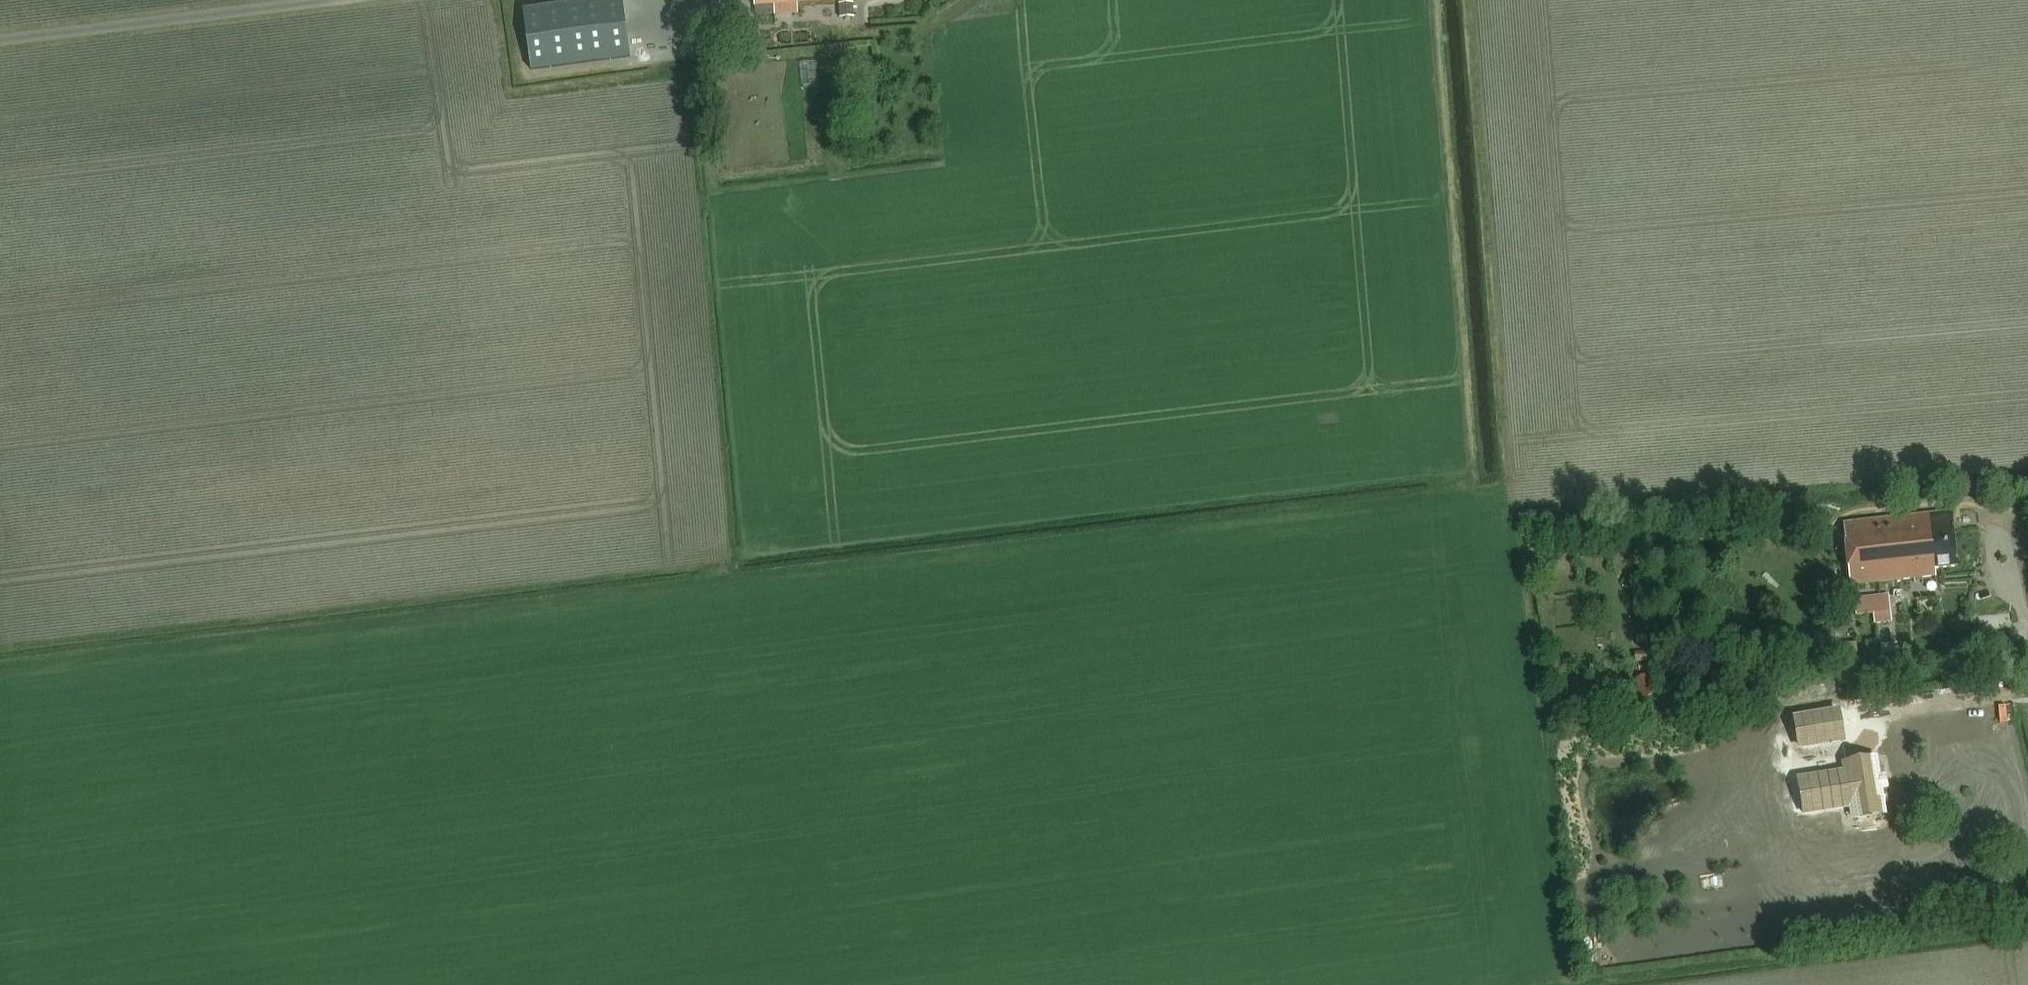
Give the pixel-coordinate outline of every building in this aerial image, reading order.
[(523,12),(531,71),(630,58),(622,0),(611,0),(523,12)] [(755,17),(797,14),(796,4),(857,1),(857,0),(754,0),(755,17)] [(836,7),(837,21),(852,20),(851,6),(836,7)] [(1935,578),(1934,570),(1959,568),(1953,514),(1843,526),(1850,587),(1935,578)] [(1853,600),(1855,618),(1871,616),(1872,626),(1890,624),(1887,596),(1853,600)] [(1653,662),(1653,652),(1635,653),(1635,663),(1653,662)] [(1796,721),(1802,748),(1841,742),(1836,714),(1796,721)] [(1852,818),(1882,814),(1874,762),(1844,767),(1852,818)]
